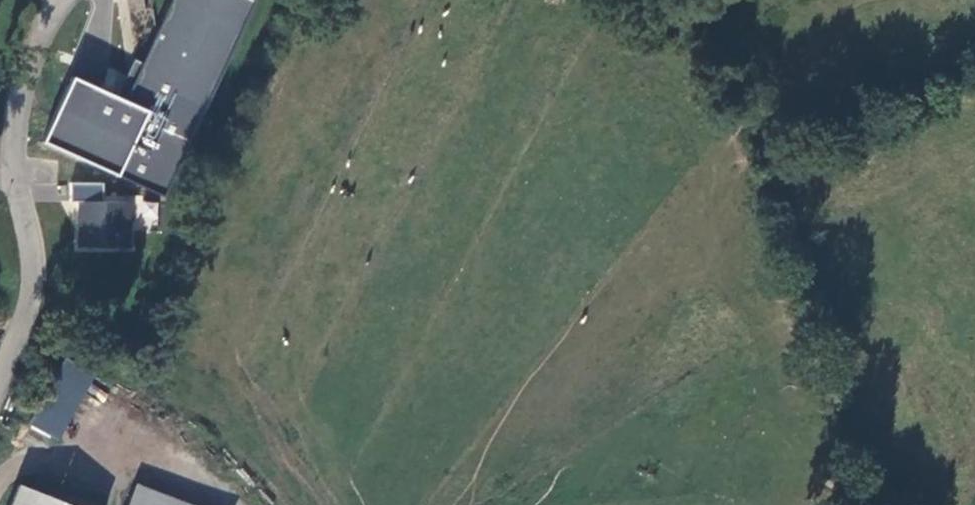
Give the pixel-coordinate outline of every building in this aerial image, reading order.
[(245,0),(171,0),(148,64),(133,58),(126,77),(108,70),(102,86),(72,76),(46,146),(175,192),(245,0)] [(128,248),(129,200),(80,200),(81,244),(128,248)] [(62,357),(30,427),(61,441),(93,371),(62,357)]
